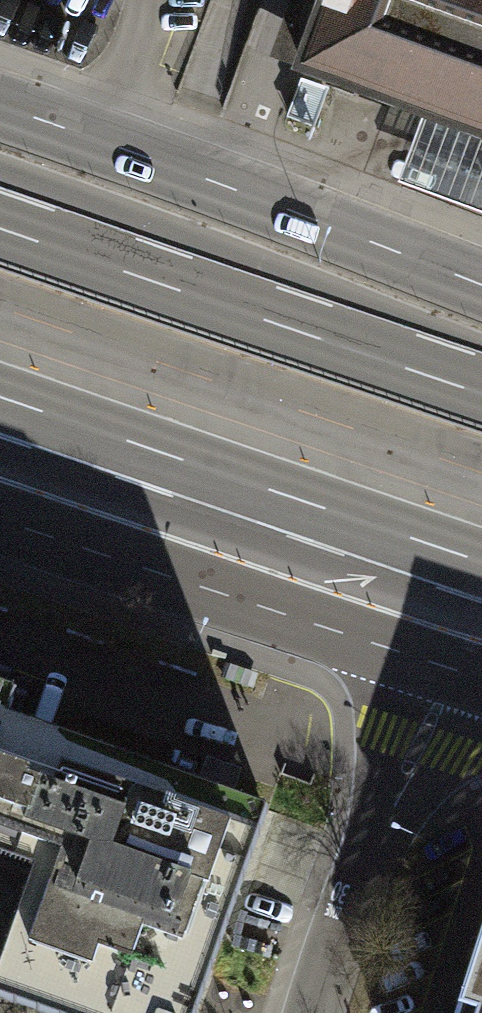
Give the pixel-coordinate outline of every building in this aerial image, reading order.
[(294,70),(415,115),(481,140),(481,0),(320,0),(294,70)] [(317,90),(294,81),(280,116),(304,125),(317,90)] [(415,115),(390,184),(481,216),(481,140),(415,115)] [(0,718),(0,861),(25,870),(24,872),(0,940),(0,1000),(35,1012),(186,1012),(258,810),(139,767),(147,744),(69,717),(61,740),(0,718)] [(458,1012),(481,1012),(481,939),(458,1012)]
